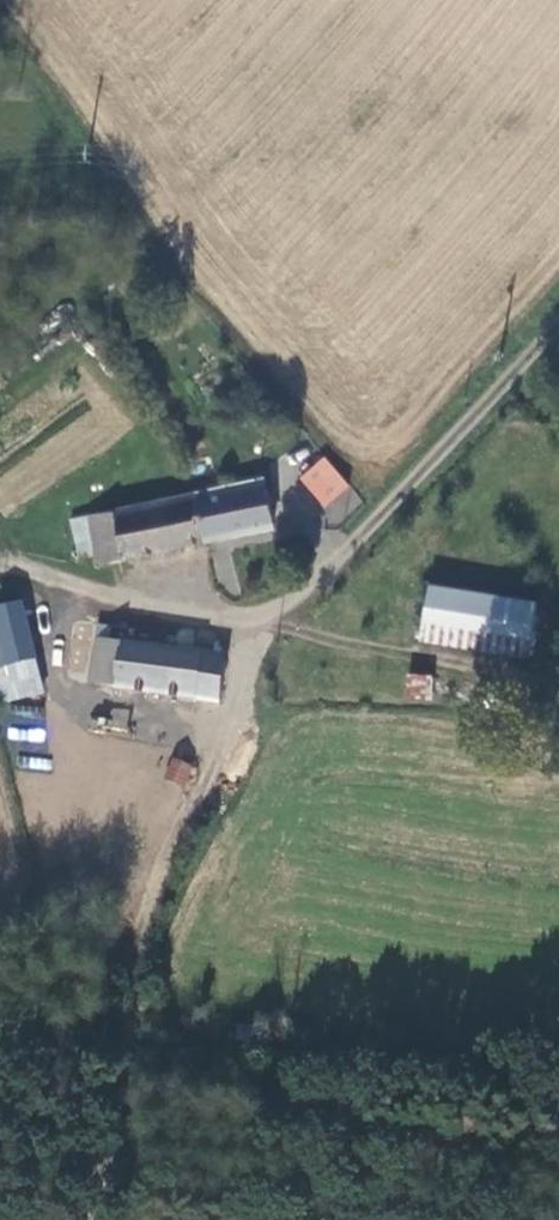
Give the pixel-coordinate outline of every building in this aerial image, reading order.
[(320,510),(346,487),(320,457),(293,480),(320,510)] [(274,528),(265,475),(197,488),(206,539),(274,528)] [(96,558),(206,539),(197,488),(86,505),(96,558)] [(538,610),(431,591),(422,644),(529,662),(538,610)] [(33,666),(20,610),(0,615),(0,674),(33,666)] [(217,699),(225,653),(109,634),(111,622),(98,620),(89,678),(217,699)] [(33,666),(0,674),(0,690),(37,681),(33,666)] [(404,700),(431,701),(432,673),(405,672),(404,700)] [(159,787),(177,792),(183,774),(165,768),(159,787)]
